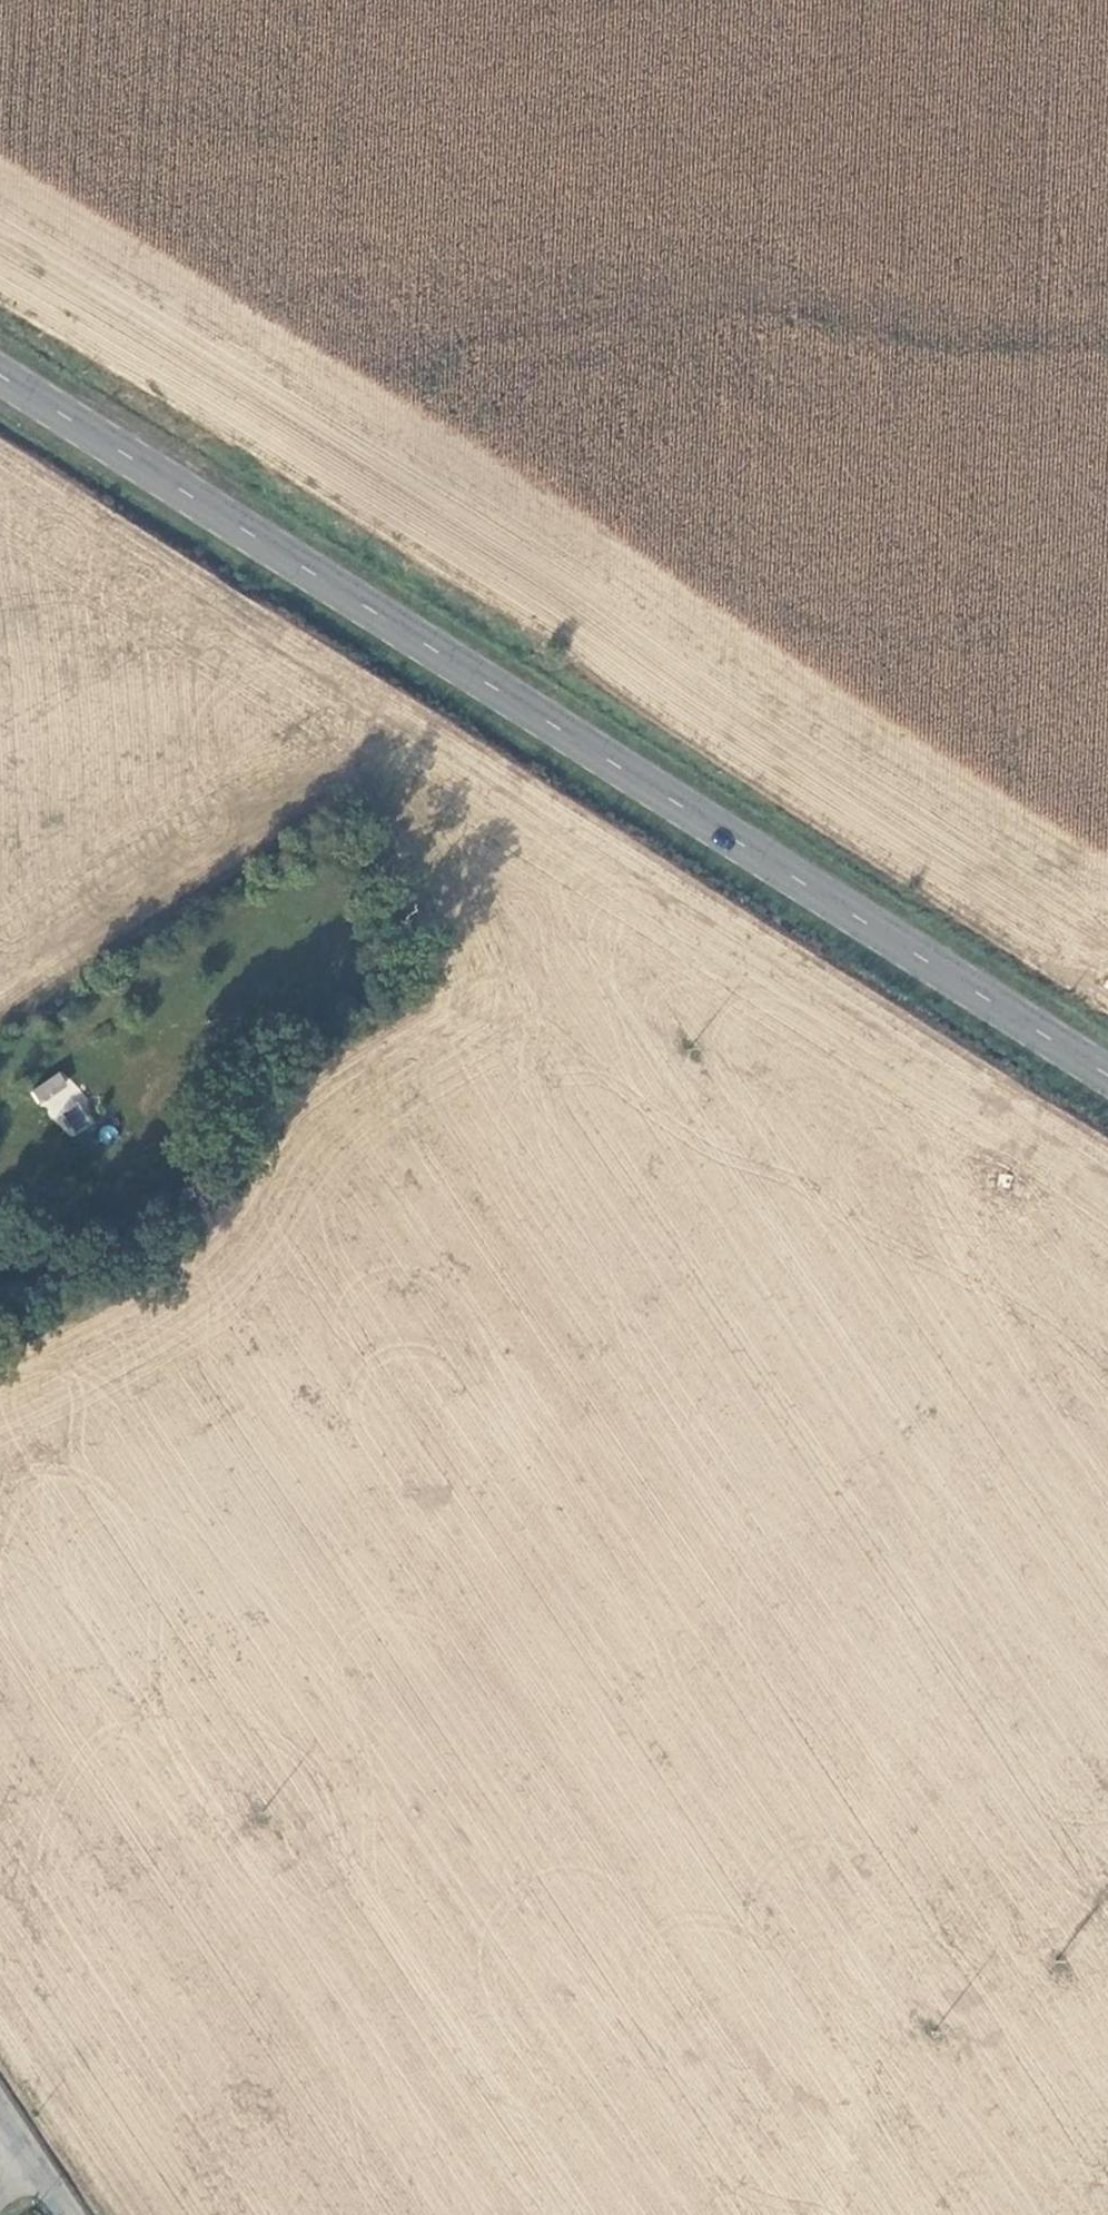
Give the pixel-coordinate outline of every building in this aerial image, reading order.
[(61,1068),(31,1092),(69,1139),(98,1116),(61,1068)]
